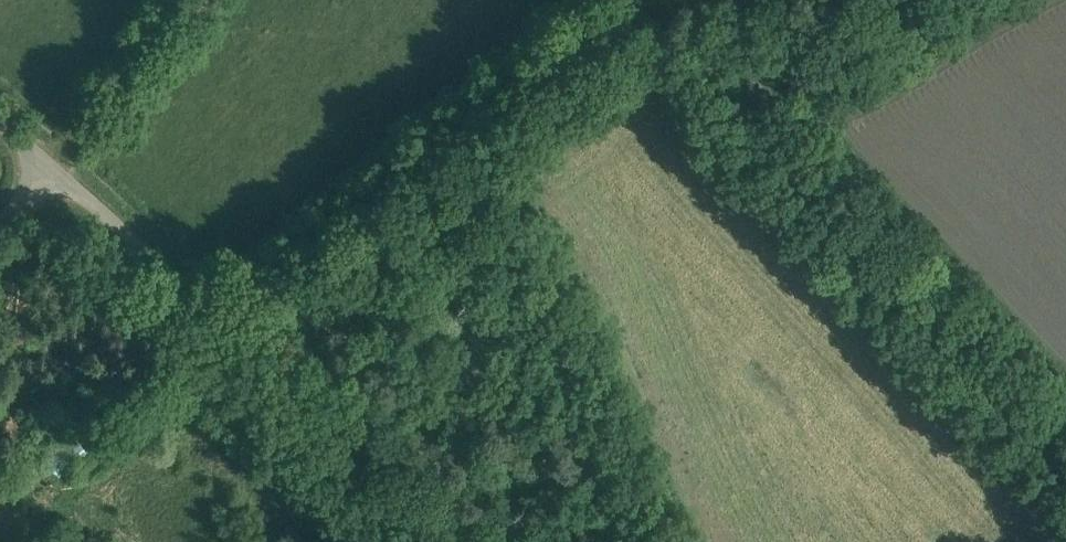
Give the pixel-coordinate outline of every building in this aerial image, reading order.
[(87,452),(74,435),(45,457),(59,475),(87,452)]
